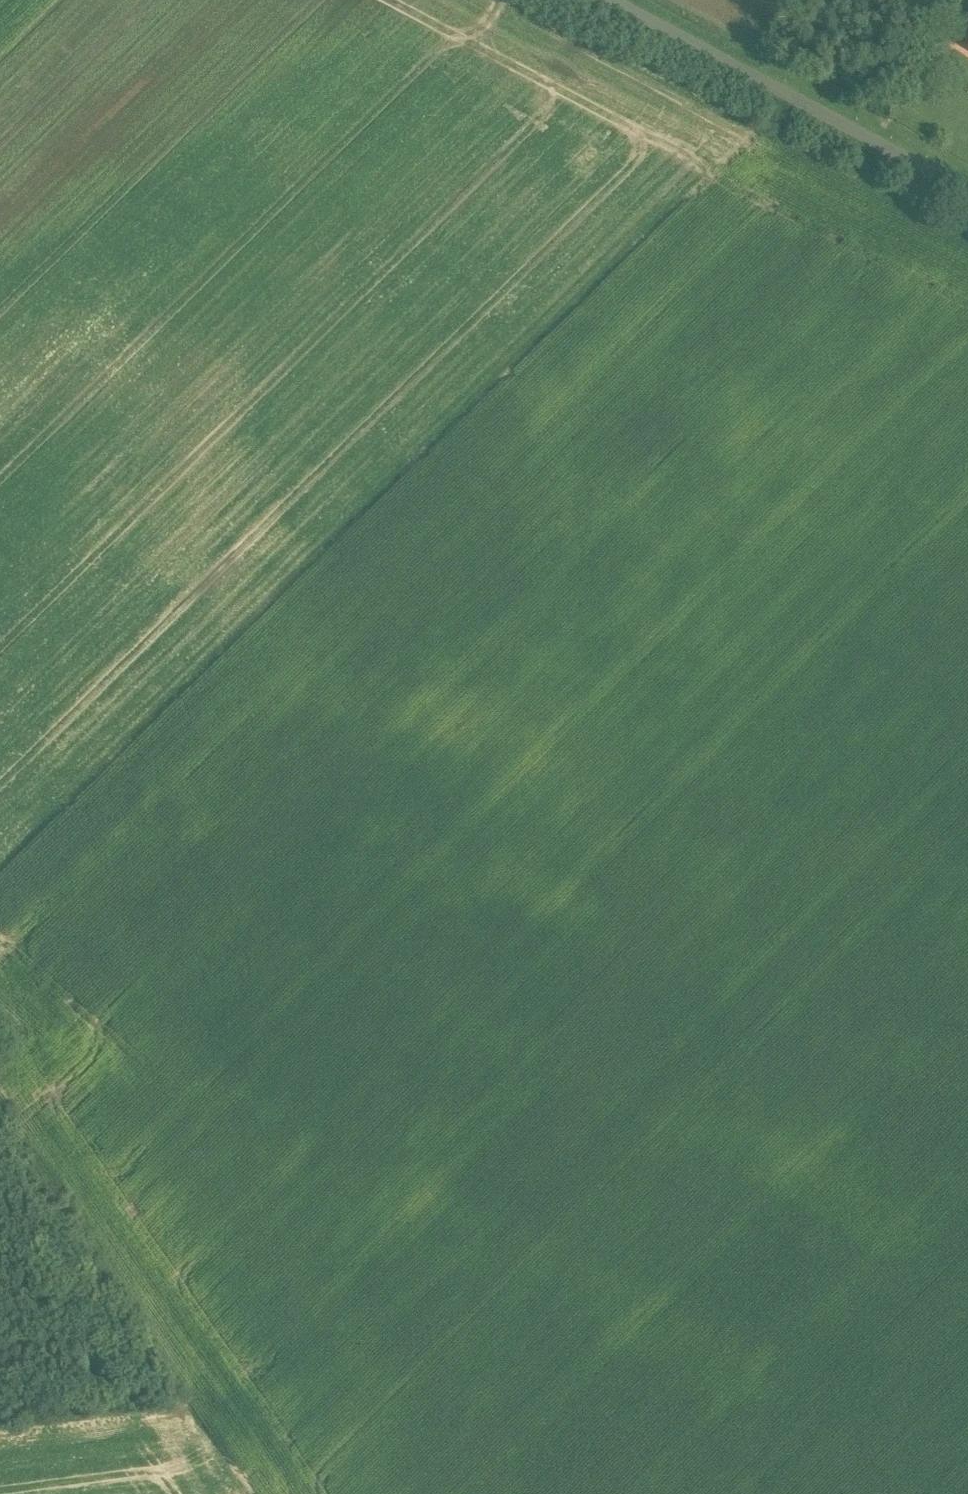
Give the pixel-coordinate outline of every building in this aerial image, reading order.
[(955,42),(967,51),(967,22),(955,42)]
